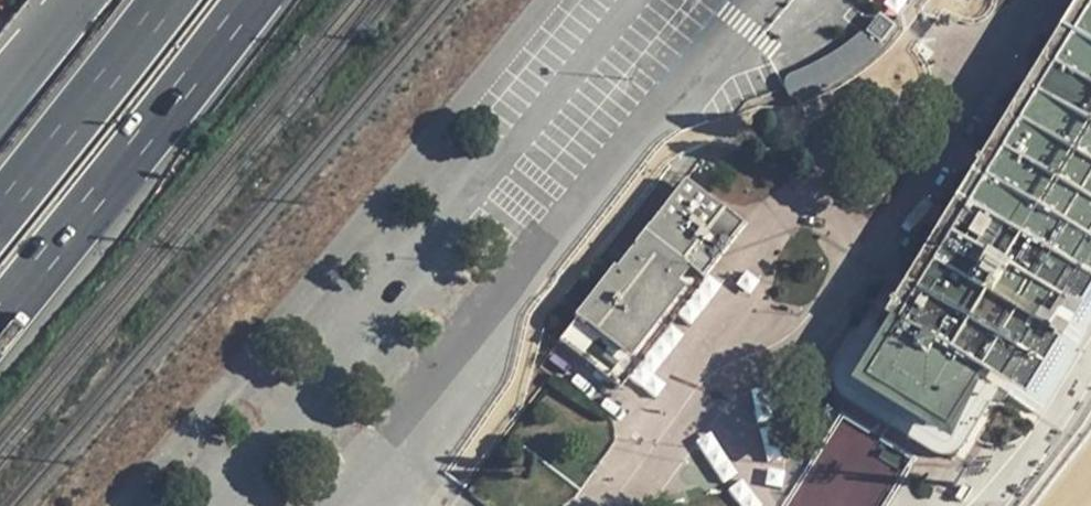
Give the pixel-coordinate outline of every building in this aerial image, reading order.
[(1090,235),(1090,0),(1037,86),(890,325),(896,328),(868,373),(877,379),(877,380),(968,436),(994,394),(1090,235)] [(0,7),(0,29),(11,16),(0,7)] [(866,33),(879,43),(891,28),(878,18),(866,33)] [(682,183),(647,230),(646,229),(557,344),(617,391),(627,378),(624,375),(697,280),(702,282),(702,281),(701,280),(742,229),(682,183)] [(994,394),(1016,408),(1090,284),(1090,235),(994,394)] [(713,291),(702,282),(697,280),(624,375),(627,378),(639,387),(713,291)] [(714,431),(701,437),(719,481),(732,476),(714,431)] [(728,489),(742,505),(755,505),(759,503),(740,479),(728,489)]
